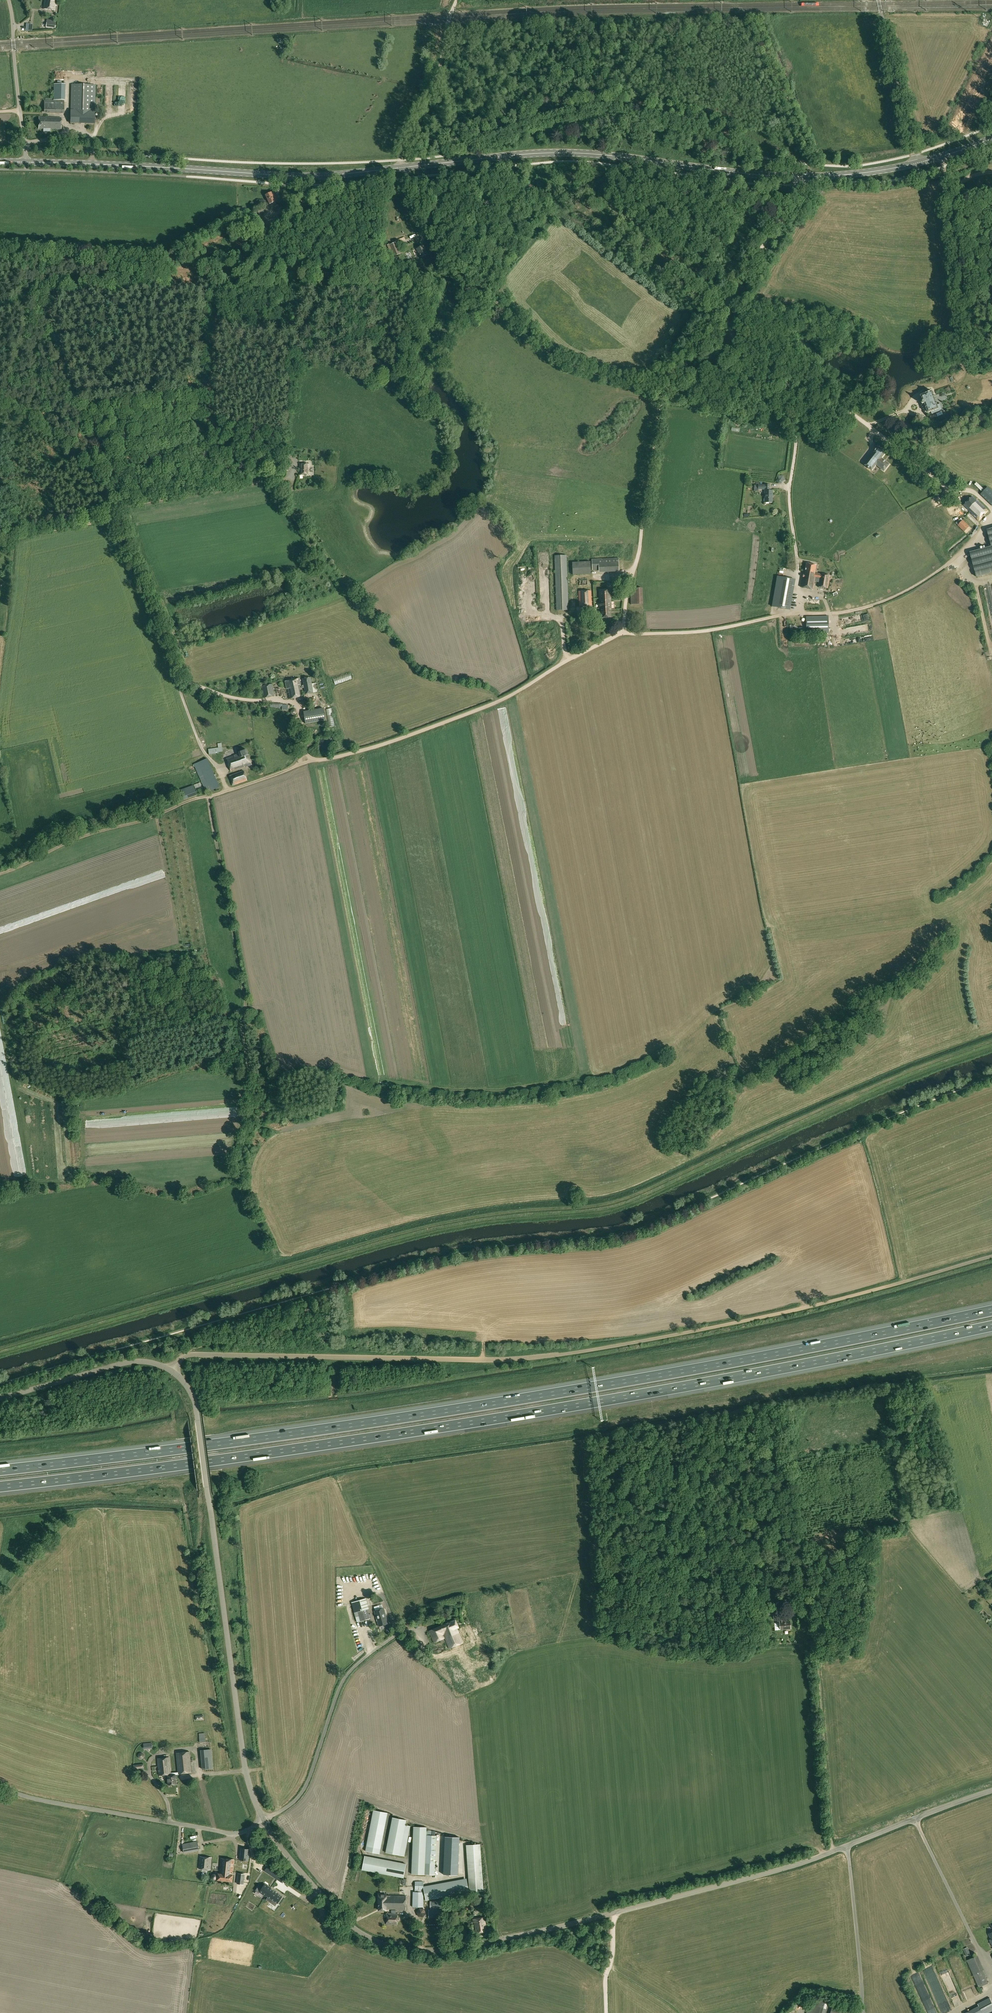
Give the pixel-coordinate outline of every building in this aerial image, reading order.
[(43,9),(54,10),(56,0),(45,0),(43,9)] [(65,101),(53,101),(53,100),(65,100),(65,84),(54,84),(53,99),(46,99),(46,101),(45,101),(45,111),(64,111),(65,101)] [(72,85),(70,123),(94,124),(95,85),(72,85)] [(61,129),(61,118),(39,118),(39,128),(61,129)] [(276,197),(275,197),(273,192),(266,195),(270,204),(278,200),(276,197)] [(254,219),(260,217),(258,213),(264,211),(263,208),(257,210),(257,211),(252,214),(253,215),(249,217),(250,220),(254,218),(254,219)] [(400,254),(396,242),(390,245),(389,244),(387,245),(392,256),(394,255),(394,257),(400,254)] [(423,246),(417,249),(421,257),(427,254),(423,246)] [(926,413),(931,412),(932,414),(940,411),(939,410),(942,410),(940,404),(937,405),(932,391),(926,393),(926,394),(921,396),(923,401),(921,401),(923,404),(926,413)] [(872,470),(876,465),(884,471),(890,464),(882,458),(886,453),(878,447),(874,452),(875,453),(865,465),(872,470)] [(300,475),(309,474),(309,464),(299,464),(300,475)] [(769,490),(769,488),(769,485),(765,485),(755,485),(755,489),(765,489),(765,502),(772,502),(772,490),(769,490)] [(988,487),(981,494),(991,505),(991,491),(988,487)] [(979,521),(988,511),(977,500),(977,501),(972,496),(964,505),(970,512),(979,521)] [(956,505),(951,509),(955,513),(960,509),(956,505)] [(958,526),(964,532),(970,527),(963,520),(962,521),(960,519),(956,523),(958,525),(958,526)] [(987,530),(991,546),(970,552),(976,577),(991,572),(991,528),(987,530)] [(557,610),(561,610),(568,610),(566,555),(555,556),(557,610)] [(619,568),(618,558),(592,559),(592,570),(619,568)] [(573,575),(575,575),(591,574),(591,561),(572,562),(573,575)] [(804,571),(801,587),(813,589),(814,581),(819,582),(818,587),(827,588),(830,575),(815,573),(816,565),(806,563),(805,571),(804,571)] [(796,579),(777,576),(772,607),(790,610),(796,579)] [(631,604),(633,604),(643,604),(642,588),(630,588),(631,604)] [(601,610),(601,611),(601,617),(611,617),(610,609),(611,609),(610,589),(599,590),(600,610),(601,610)] [(591,605),(591,590),(579,591),(579,606),(591,605)] [(828,633),(828,616),(806,617),(807,633),(828,633)] [(793,619),(792,628),(806,629),(806,621),(804,621),(804,619),(793,619)] [(304,687),(305,694),(313,692),(318,692),(316,683),(312,683),(311,677),(303,679),(304,685),(301,686),(299,679),(285,681),(287,689),(288,689),(289,699),(303,696),(301,688),(304,687)] [(272,684),(262,686),(264,697),(274,695),(272,684)] [(324,708),(304,711),(306,723),(326,720),(324,708)] [(206,793),(212,790),(220,787),(207,758),(204,759),(193,735),(188,737),(183,739),(194,764),(206,793)] [(223,751),(222,747),(222,743),(217,744),(218,748),(208,749),(209,754),(218,753),(218,752),(223,751)] [(231,771),(240,768),(252,765),(247,750),(239,752),(239,753),(226,758),(231,771)] [(244,771),(241,771),(229,776),(233,786),(247,781),(244,771)] [(203,789),(200,783),(194,785),(197,791),(203,789)] [(197,795),(193,786),(181,790),(184,799),(197,795)] [(376,1577),(372,1579),(378,1588),(381,1587),(376,1577)] [(369,1614),(367,1609),(369,1608),(366,1598),(351,1602),(357,1622),(361,1621),(370,1618),(371,1618),(370,1614),(369,1614)] [(384,1608),(379,1610),(374,1611),(378,1626),(388,1624),(384,1608)] [(775,1630),(791,1629),(790,1621),(783,1621),(783,1616),(779,1616),(780,1623),(774,1623),(775,1630)] [(429,1631),(434,1642),(445,1637),(449,1648),(463,1643),(457,1629),(456,1628),(459,1627),(456,1620),(429,1631)] [(478,1686),(488,1682),(488,1674),(488,1673),(483,1673),(484,1676),(482,1677),(475,1677),(478,1676),(476,1676),(474,1676),(474,1675),(473,1671),(471,1667),(468,1669),(475,1686),(478,1686)] [(211,1750),(200,1751),(203,1770),(214,1769),(211,1750)] [(177,1784),(176,1775),(179,1775),(179,1774),(192,1772),(190,1751),(177,1753),(179,1772),(170,1772),(169,1757),(158,1758),(159,1775),(167,1775),(167,1776),(168,1775),(168,1785),(177,1784)] [(373,1810),(365,1851),(380,1854),(388,1813),(373,1810)] [(405,1856),(406,1852),(411,1826),(406,1825),(407,1820),(392,1817),(386,1853),(405,1856)] [(435,1874),(435,1868),(437,1831),(427,1830),(427,1827),(413,1827),(412,1863),(412,1874),(435,1874)] [(460,1837),(445,1837),(443,1875),(458,1875),(460,1837)] [(194,1851),(193,1842),(182,1844),(184,1853),(194,1851)] [(469,1892),(483,1891),(480,1844),(466,1845),(469,1892)] [(248,1860),(249,1849),(241,1849),(240,1860),(248,1860)] [(200,1856),(199,1869),(211,1870),(212,1857),(209,1857),(204,1857),(200,1856)] [(362,1870),(391,1876),(404,1878),(406,1864),(365,1856),(362,1870)] [(218,1873),(217,1880),(232,1882),(233,1875),(232,1875),(234,1859),(221,1858),(219,1874),(218,1873)] [(284,1878),(267,1866),(264,1871),(281,1882),(284,1878)] [(412,1907),(419,1907),(423,1907),(423,1892),(423,1886),(423,1885),(423,1881),(415,1881),(412,1881),(412,1887),(415,1887),(415,1892),(413,1892),(412,1907)] [(265,1884),(259,1892),(265,1897),(266,1896),(278,1904),(283,1897),(271,1889),(271,1888),(265,1884)] [(386,1909),(386,1914),(387,1914),(387,1924),(397,1924),(397,1914),(393,1914),(393,1909),(406,1909),(406,1896),(388,1895),(380,1895),(380,1904),(378,1904),(378,1909),(386,1909)] [(251,1908),(250,1909),(261,1917),(268,1907),(254,1897),(251,1900),(249,1899),(245,1903),(251,1908)] [(444,1901),(431,1901),(431,1910),(428,1910),(428,1918),(444,1918),(444,1901)] [(424,1909),(419,1908),(416,1912),(418,1916),(423,1917),(426,1913),(424,1909)] [(473,1919),(473,1922),(474,1922),(476,1933),(487,1931),(485,1917),(473,1919)] [(983,1983),(988,1981),(983,1970),(984,1970),(978,1955),(967,1960),(979,1987),(984,1985),(983,1983)] [(941,1988),(936,1990),(944,2009),(949,2007),(941,1988)] [(829,2004),(816,2001),(815,2005),(811,2004),(808,2012),(826,2012),(829,2004)] [(830,2012),(851,2012),(852,2011),(833,2005),(830,2012)]
